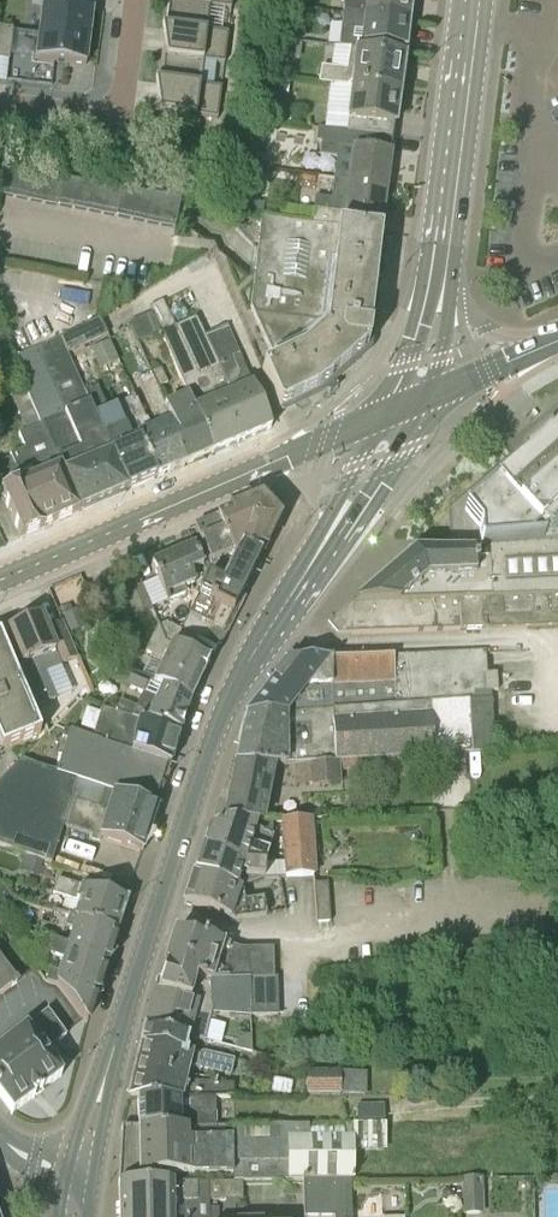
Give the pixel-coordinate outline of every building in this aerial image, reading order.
[(64,7),(65,0),(32,0),(32,3),(42,5),(39,32),(89,38),(92,11),(64,7)] [(209,7),(230,9),(231,0),(169,0),(169,2),(209,7)] [(408,22),(409,8),(413,8),(414,0),(344,0),(342,14),(408,22)] [(162,56),(202,61),(224,64),(227,33),(206,30),(209,7),(169,2),(166,25),(162,25),(166,55),(164,55),(164,52),(163,52),(162,56)] [(292,10),(291,18),(295,19),(299,15),(300,11),(292,10)] [(406,35),(408,22),(342,14),(340,30),(338,46),(359,49),(359,45),(404,51),(404,47),(408,47),(410,36),(406,35)] [(0,27),(0,59),(9,60),(13,29),(0,27)] [(34,49),(34,32),(16,32),(16,49),(34,49)] [(36,59),(86,65),(89,38),(39,32),(36,59)] [(299,59),(301,45),(287,43),(285,57),(299,59)] [(318,84),(349,88),(398,94),(400,80),(403,81),(405,64),(402,64),(403,55),(349,48),(346,70),(320,66),(318,84)] [(156,106),(155,111),(218,118),(221,87),(200,85),(202,61),(162,56),(159,80),(155,79),(159,107),(156,106)] [(398,97),(398,94),(349,88),(346,119),(345,131),(323,128),(323,129),(392,138),(396,110),(399,110),(401,97),(398,97)] [(286,106),(273,104),(271,118),(284,119),(286,106)] [(390,151),(392,138),(323,129),(320,156),(337,158),(333,179),(386,186),(391,152),(390,151)] [(0,188),(0,195),(13,197),(19,170),(4,167),(0,188)] [(33,173),(19,170),(13,197),(28,200),(33,173)] [(48,176),(33,173),(28,200),(42,203),(48,176)] [(62,179),(48,176),(42,203),(57,206),(62,179)] [(77,181),(62,179),(57,206),(72,209),(77,181)] [(382,219),(386,186),(333,179),(331,199),(314,197),(313,208),(343,213),(382,219)] [(92,184),(77,181),(72,209),(86,212),(92,184)] [(106,187),(92,184),(86,212),(101,214),(106,187)] [(121,190),(106,187),(101,214),(115,217),(121,190)] [(135,193),(121,190),(115,217),(130,220),(135,193)] [(150,196),(135,193),(130,220),(145,223),(150,196)] [(165,198),(150,196),(145,223),(159,226),(165,198)] [(179,201),(165,198),(159,226),(174,229),(179,201)] [(264,204),(250,203),(249,211),(263,213),(264,204)] [(368,330),(380,233),(261,216),(250,307),(276,363),(261,371),(279,410),(319,391),(367,347),(369,330),(368,330)] [(162,300),(148,306),(187,395),(213,454),(271,428),(212,292),(200,298),(198,294),(186,300),(195,318),(174,327),(162,300)] [(66,352),(107,335),(99,317),(60,337),(60,339),(66,352)] [(151,320),(136,323),(140,340),(154,336),(151,320)] [(60,339),(13,359),(24,385),(14,390),(17,396),(27,392),(41,424),(79,512),(126,491),(84,392),(66,352),(60,339)] [(110,341),(91,349),(100,370),(119,362),(110,341)] [(160,369),(150,373),(156,387),(166,383),(160,369)] [(169,473),(189,464),(178,440),(181,439),(174,421),(171,422),(164,405),(156,387),(150,373),(137,379),(152,412),(155,411),(161,424),(151,428),(137,397),(135,397),(144,417),(169,473)] [(84,392),(126,491),(156,478),(130,423),(122,403),(107,410),(97,387),(84,392)] [(187,395),(165,405),(164,405),(171,422),(174,421),(181,439),(178,440),(189,464),(213,454),(187,395)] [(156,478),(169,473),(144,417),(135,397),(122,403),(130,423),(156,478)] [(0,462),(0,491),(20,538),(79,512),(41,424),(19,434),(25,448),(9,455),(10,458),(0,462)] [(547,441),(545,439),(542,441),(544,444),(537,450),(535,448),(532,450),(534,453),(522,464),(520,461),(517,464),(519,466),(477,502),(480,548),(557,543),(557,432),(547,441)] [(260,500),(194,528),(210,564),(239,551),(241,548),(260,557),(278,519),(260,500)] [(480,548),(480,549),(451,551),(451,548),(428,549),(428,552),(415,553),(329,625),(337,635),(557,625),(557,543),(480,548)] [(187,594),(184,587),(195,582),(191,571),(203,565),(195,547),(150,566),(167,602),(184,594),(185,595),(187,594)] [(216,648),(260,557),(241,548),(239,551),(235,560),(233,559),(221,584),(207,577),(182,628),(184,632),(198,639),(216,648)] [(137,619),(153,611),(139,582),(123,590),(137,619)] [(87,624),(81,608),(65,615),(71,630),(87,624)] [(46,629),(40,615),(8,629),(20,658),(15,660),(35,707),(36,709),(57,699),(45,672),(78,659),(63,622),(46,629)] [(165,643),(190,654),(198,639),(184,632),(167,624),(157,626),(165,643)] [(209,663),(190,654),(165,643),(157,626),(144,652),(151,656),(141,677),(156,684),(155,686),(191,701),(209,663)] [(1,750),(41,733),(0,637),(0,747),(1,750)] [(267,689),(487,674),(485,651),(288,661),(267,689)] [(156,684),(141,677),(141,678),(132,673),(125,686),(142,695),(136,708),(119,702),(117,709),(181,729),(187,709),(191,701),(155,686),(156,684)] [(469,699),(475,700),(474,692),(497,690),(496,674),(487,674),(267,689),(245,716),(469,699)] [(245,716),(234,767),(274,765),(496,751),(493,699),(475,700),(245,716)] [(170,765),(181,729),(117,709),(116,713),(102,709),(93,740),(170,765)] [(170,765),(93,740),(84,737),(70,731),(56,774),(77,780),(157,805),(169,768),(170,765)] [(338,761),(306,763),(307,787),(339,785),(338,769),(338,761)] [(63,828),(65,821),(73,793),(77,780),(56,774),(24,763),(0,788),(0,847),(25,855),(45,862),(51,864),(63,828)] [(264,822),(274,767),(274,765),(234,767),(223,824),(264,822)] [(73,793),(65,821),(63,828),(142,853),(157,805),(77,780),(73,793)] [(266,878),(317,874),(314,832),(313,819),(279,821),(282,864),(265,865),(266,878)] [(244,860),(266,858),(272,837),(254,832),(256,824),(264,823),(264,822),(223,824),(222,830),(216,828),(208,832),(202,848),(244,860)] [(265,863),(266,858),(244,860),(202,848),(195,871),(237,884),(242,887),(264,877),(265,863)] [(41,876),(45,862),(25,855),(20,869),(41,876)] [(243,901),(242,887),(237,884),(195,871),(184,904),(234,920),(266,914),(263,898),(243,901)] [(60,915),(116,933),(126,901),(57,879),(52,894),(65,898),(60,915)] [(316,923),(330,922),(328,883),(314,884),(316,923)] [(4,910),(15,902),(1,884),(0,885),(0,913),(4,910)] [(50,942),(59,945),(63,934),(66,935),(67,930),(74,932),(69,948),(67,954),(105,966),(116,933),(60,915),(53,913),(48,927),(54,929),(50,942)] [(87,1024),(103,971),(105,966),(67,954),(69,948),(59,945),(50,942),(54,929),(48,927),(39,924),(35,937),(28,935),(26,943),(38,967),(58,973),(55,982),(87,1024)] [(274,978),(274,977),(273,948),(241,948),(202,937),(201,941),(175,933),(164,968),(165,968),(158,989),(194,996),(197,980),(274,978)] [(18,982),(0,958),(0,996),(18,982)] [(145,1029),(188,1039),(204,1042),(211,1014),(250,1014),(250,1016),(278,1015),(277,977),(274,977),(274,978),(197,980),(194,996),(158,989),(158,991),(155,991),(145,1029)] [(48,1011),(0,1048),(0,1099),(12,1115),(62,1076),(52,1065),(59,1059),(56,1053),(58,1050),(58,1046),(58,1043),(67,1036),(48,1011)] [(188,1039),(145,1029),(128,1100),(215,1099),(234,1099),(234,1083),(215,1084),(204,1081),(194,1082),(194,1086),(185,1086),(190,1066),(230,1077),(235,1060),(203,1052),(196,1055),(185,1052),(188,1039)] [(462,1060),(448,1061),(448,1071),(462,1071),(462,1060)] [(340,1074),(306,1074),(307,1096),(341,1095),(340,1074)] [(138,1127),(215,1126),(215,1099),(128,1100),(136,1100),(138,1127)] [(382,1121),(382,1104),(357,1105),(357,1121),(382,1121)] [(122,1127),(119,1182),(302,1179),(353,1179),(353,1124),(215,1126),(138,1127),(122,1127)] [(463,1214),(484,1214),(483,1178),(461,1178),(462,1214),(463,1214)] [(486,1178),(483,1178),(484,1214),(463,1214),(463,1216),(487,1216),(486,1178)] [(302,1181),(303,1216),(351,1216),(350,1180),(353,1180),(353,1179),(302,1179),(302,1181)] [(119,1182),(119,1216),(208,1216),(208,1201),(209,1182),(167,1182),(119,1182)] [(242,1183),(209,1184),(209,1203),(242,1203),(242,1183)] [(454,1201),(454,1193),(448,1190),(442,1193),(441,1201),(448,1205),(454,1201)]
